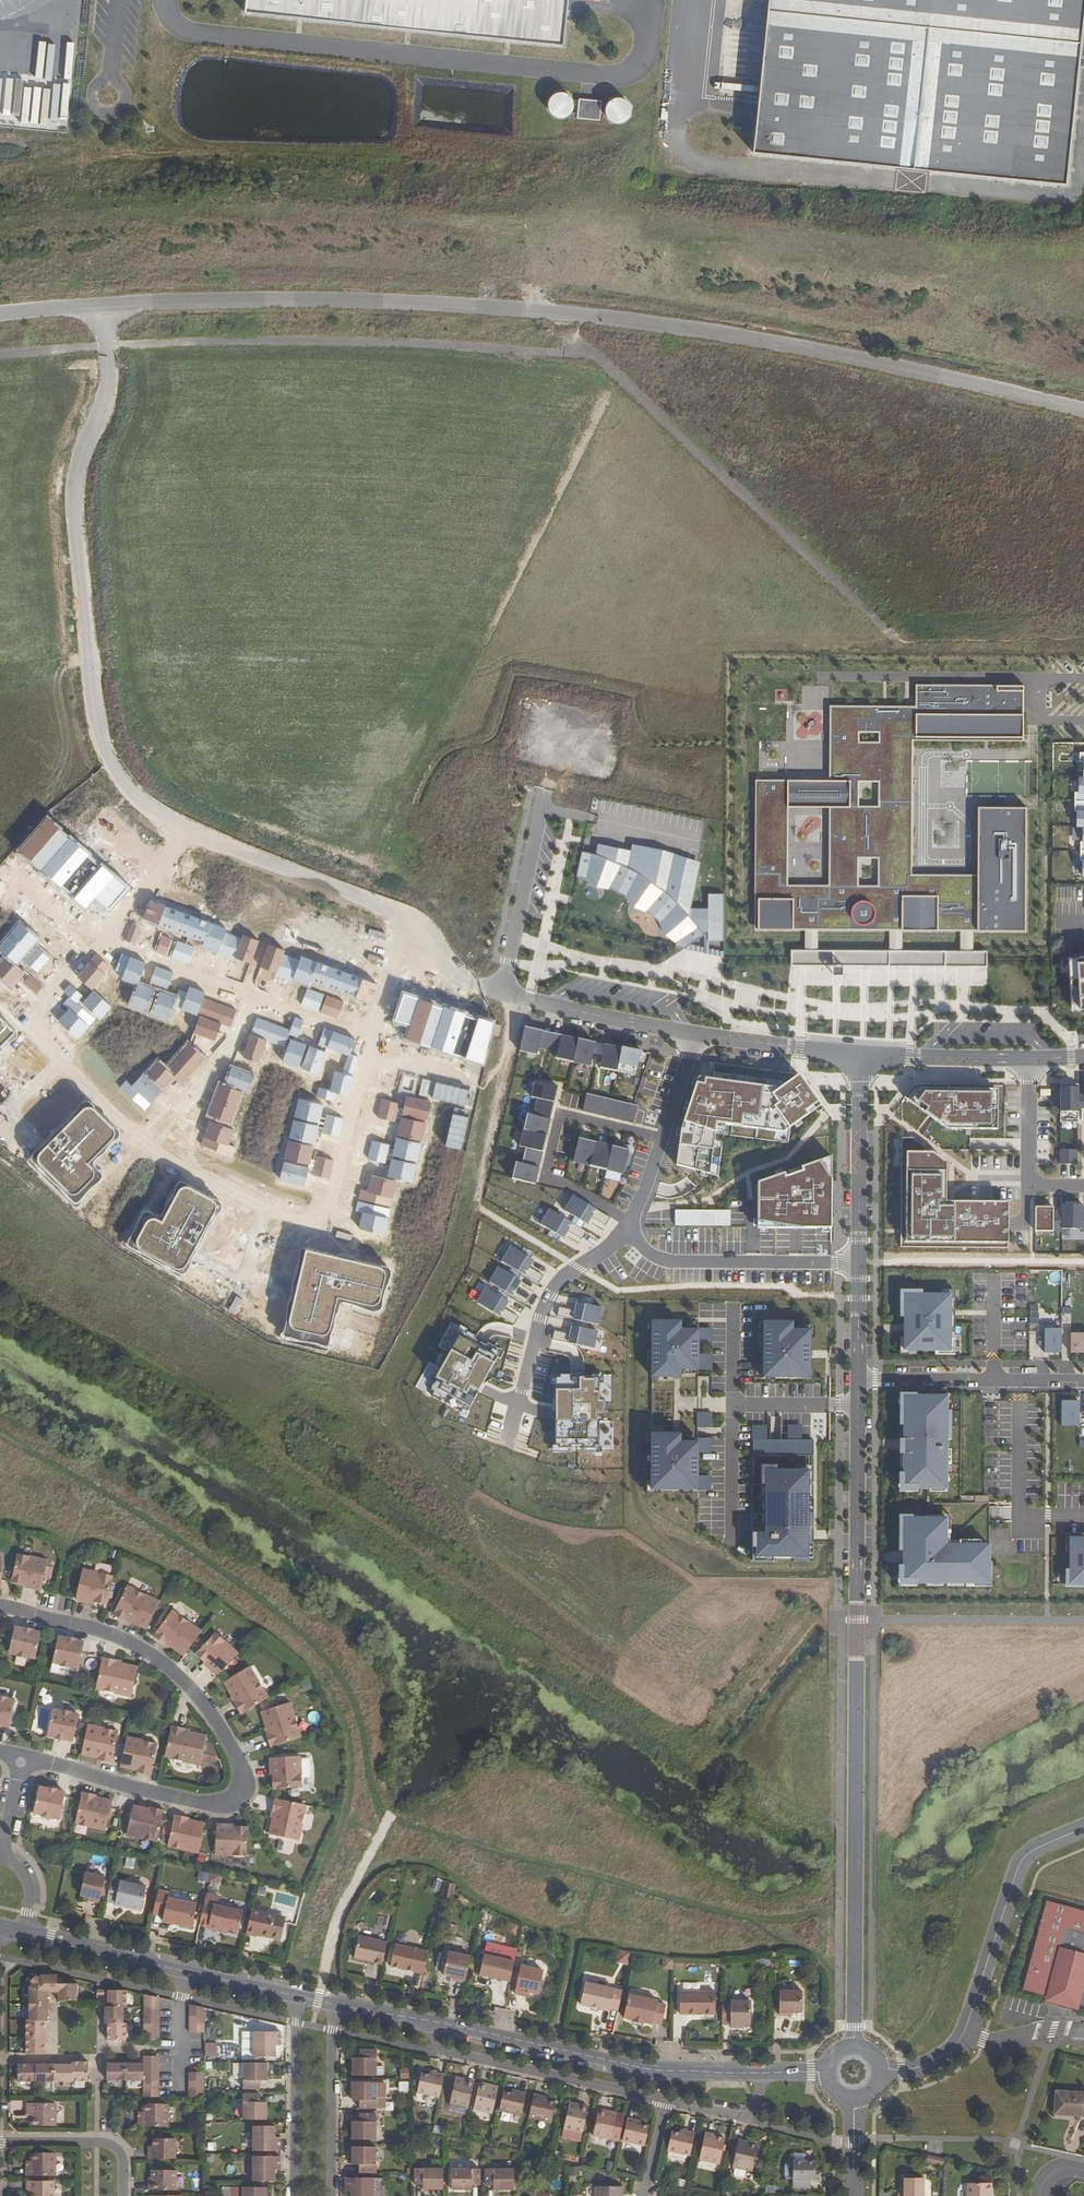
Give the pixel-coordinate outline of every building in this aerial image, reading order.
[(568,0),(245,0),(244,14),(563,47),(568,0)] [(742,152),(1066,184),(1083,19),(1083,0),(758,0),(742,152)] [(68,114),(70,77),(0,74),(0,111),(68,114)] [(571,117),(571,93),(549,92),(548,116),(571,117)] [(601,103),(579,101),(577,121),(599,123),(601,103)] [(897,169),(896,191),(927,192),(928,170),(897,169)] [(888,930),(902,930),(960,931),(972,931),(1026,931),(1026,808),(978,808),(977,873),(911,873),(912,739),(1023,740),(1023,686),(916,685),(916,707),(830,706),(829,779),(755,779),(754,930),(805,930),(817,930),(888,930)] [(564,708),(564,724),(577,723),(577,708),(564,708)] [(584,725),(598,725),(598,720),(591,719),(591,710),(585,709),(584,725)] [(1025,762),(972,762),(972,796),(1025,796),(1025,762)] [(1075,802),(1083,802),(1083,777),(1082,777),(1077,777),(1077,793),(1075,793),(1075,802)] [(1082,827),(1083,827),(1083,802),(1075,802),(1075,810),(1083,810),(1082,827)] [(69,836),(47,817),(20,850),(42,868),(69,836)] [(70,837),(43,869),(62,886),(89,853),(70,837)] [(688,915),(699,866),(668,859),(669,852),(652,849),(651,855),(639,853),(640,846),(632,845),(631,851),(598,844),(596,854),(581,851),(576,877),(589,880),(609,888),(625,896),(646,911),(659,923),(675,943),(674,947),(684,947),(704,935),(703,931),(708,931),(708,940),(723,940),(724,895),(709,894),(709,904),(688,915)] [(64,885),(73,893),(97,864),(88,856),(64,885)] [(110,873),(99,864),(71,896),(82,905),(110,873)] [(109,908),(127,887),(111,873),(93,894),(109,908)] [(158,923),(165,905),(150,899),(143,917),(158,923)] [(204,941),(211,922),(166,905),(159,924),(204,941)] [(37,938),(20,922),(0,944),(0,948),(16,962),(37,938)] [(218,951),(227,928),(212,922),(203,946),(218,951)] [(134,943),(141,928),(132,924),(125,940),(134,943)] [(888,951),(817,950),(817,930),(805,930),(804,950),(791,950),(791,957),(791,966),(986,967),(986,959),(986,952),(972,951),(972,931),(960,931),(960,951),(902,951),(902,930),(888,930),(888,951)] [(241,938),(226,932),(218,954),(232,959),(241,938)] [(251,963),(259,940),(243,934),(234,957),(251,963)] [(164,955),(171,939),(162,935),(156,952),(164,955)] [(189,965),(195,948),(178,941),(171,958),(189,965)] [(275,972),(284,950),(269,944),(260,966),(275,972)] [(50,958),(36,946),(23,960),(37,972),(50,958)] [(112,968),(96,953),(76,975),(92,989),(112,968)] [(123,973),(129,956),(122,953),(115,970),(123,973)] [(291,981),(299,959),(284,953),(275,975),(291,981)] [(146,962),(130,956),(122,979),(138,985),(146,962)] [(307,985),(316,961),(302,956),(293,980),(307,985)] [(1083,1011),(1083,956),(1068,957),(1071,1008),(1083,1007),(1083,1011)] [(5,957),(0,962),(0,976),(11,986),(23,974),(5,957)] [(311,981),(354,997),(361,978),(318,962),(311,981)] [(174,972),(156,966),(150,983),(168,989),(174,972)] [(43,986),(29,974),(22,982),(36,994),(43,986)] [(379,983),(363,978),(356,998),(372,1003),(379,983)] [(154,988),(139,982),(130,1005),(145,1011),(154,988)] [(82,996),(70,984),(63,991),(76,1003),(82,996)] [(205,992),(189,986),(181,1009),(197,1015),(205,992)] [(317,1011),(324,994),(307,988),(301,1005),(317,1011)] [(111,1006),(93,990),(82,1003),(100,1019),(111,1006)] [(160,991),(152,1013),(167,1019),(175,996),(160,991)] [(432,1002),(403,993),(390,1033),(483,1063),(492,1022),(478,1017),(477,1019),(464,1015),(465,1013),(444,1006),(444,1008),(432,1004),(432,1002)] [(344,1001),(327,995),(320,1011),(337,1018),(344,1001)] [(94,1020),(69,997),(64,1003),(89,1025),(94,1020)] [(236,1009),(204,998),(198,1014),(230,1026),(236,1009)] [(89,1027),(69,1009),(58,1020),(78,1038),(89,1027)] [(193,1033),(215,1040),(221,1023),(199,1015),(193,1033)] [(17,1033),(0,1016),(0,1050),(17,1033)] [(304,1019),(295,1016),(289,1034),(297,1037),(304,1019)] [(290,1029),(257,1017),(251,1035),(283,1047),(290,1029)] [(326,1047),(332,1030),(324,1028),(318,1044),(326,1047)] [(590,1067),(595,1043),(525,1028),(520,1051),(536,1055),(538,1049),(557,1053),(555,1059),(590,1067)] [(328,1047),(348,1054),(354,1038),(333,1031),(328,1047)] [(250,1035),(243,1057),(260,1063),(268,1042),(250,1035)] [(307,1044),(290,1038),(282,1061),(299,1067),(307,1044)] [(127,1082),(120,1089),(145,1110),(173,1078),(183,1087),(208,1059),(187,1040),(165,1065),(157,1058),(131,1086),(127,1082)] [(326,1051),(309,1045),(301,1068),(318,1074),(326,1051)] [(634,1076),(642,1052),(605,1045),(600,1069),(634,1076)] [(344,1070),(353,1073),(358,1057),(349,1054),(344,1070)] [(255,1075),(232,1066),(225,1084),(249,1092),(255,1075)] [(335,1071),(331,1089),(349,1094),(353,1076),(335,1071)] [(716,1124),(783,1133),(821,1106),(799,1075),(779,1089),(698,1078),(681,1130),(676,1166),(709,1174),(716,1124)] [(512,1179),(535,1185),(558,1088),(535,1082),(531,1098),(537,1099),(533,1116),(527,1115),(519,1147),(526,1149),(522,1165),(515,1163),(512,1179)] [(242,1092),(220,1084),(209,1114),(231,1122),(242,1092)] [(946,1130),(997,1130),(998,1091),(948,1090),(948,1085),(914,1085),(904,1098),(946,1130)] [(316,1096),(333,1100),(335,1091),(318,1087),(316,1096)] [(1078,1097),(1078,1088),(1060,1088),(1060,1121),(1078,1121),(1078,1112),(1083,1112),(1083,1097),(1078,1097)] [(582,1112),(633,1124),(637,1106),(586,1094),(582,1112)] [(407,1096),(403,1114),(427,1120),(431,1101),(407,1096)] [(323,1104),(298,1098),(294,1117),(319,1123),(323,1104)] [(394,1121),(398,1103),(381,1099),(377,1117),(394,1121)] [(80,1107),(27,1164),(75,1209),(101,1182),(88,1169),(115,1140),(80,1107)] [(344,1118),(327,1114),(322,1133),(340,1137),(344,1118)] [(422,1140),(426,1122),(401,1117),(397,1135),(422,1140)] [(319,1125),(293,1119),(289,1137),(315,1143),(319,1125)] [(234,1129),(209,1120),(203,1136),(229,1145),(234,1129)] [(236,1148),(203,1136),(200,1147),(232,1158),(236,1148)] [(421,1143),(396,1138),(392,1155),(417,1161),(421,1143)] [(572,1163),(623,1175),(629,1151),(578,1139),(572,1163)] [(899,1247),(1007,1249),(1008,1203),(953,1202),(953,1203),(945,1203),(946,1163),(913,1139),(901,1139),(899,1247)] [(313,1147),(289,1141),(284,1159),(309,1164),(313,1147)] [(368,1159),(385,1162),(389,1144),(372,1141),(368,1159)] [(1075,1151),(1059,1151),(1059,1165),(1075,1165),(1075,1151)] [(335,1160),(317,1155),(312,1174),(330,1178),(335,1160)] [(757,1229),(831,1230),(831,1157),(757,1183),(757,1229)] [(412,1181),(416,1165),(391,1159),(387,1176),(412,1181)] [(309,1167),(284,1161),(280,1179),(304,1185),(309,1167)] [(397,1180),(371,1175),(368,1191),(394,1197),(397,1180)] [(123,1245),(178,1273),(213,1206),(176,1187),(157,1222),(139,1213),(123,1245)] [(391,1206),(393,1198),(360,1191),(358,1199),(391,1206)] [(574,1217),(571,1223),(581,1229),(584,1223),(586,1225),(591,1218),(605,1226),(610,1218),(593,1208),(574,1197),(565,1212),(574,1217)] [(391,1208),(358,1201),(356,1211),(388,1218),(391,1208)] [(1062,1230),(1082,1230),(1082,1232),(1083,1232),(1083,1212),(1082,1212),(1082,1205),(1062,1205),(1062,1211),(1062,1230)] [(1062,1230),(1062,1211),(1053,1211),(1053,1208),(1035,1208),(1035,1232),(1062,1232),(1062,1230)] [(567,1231),(581,1240),(586,1232),(581,1229),(571,1223),(550,1211),(541,1225),(550,1231),(547,1237),(557,1243),(561,1237),(563,1238),(567,1231)] [(675,1226),(730,1227),(730,1212),(675,1211),(675,1226)] [(384,1234),(388,1219),(362,1213),(358,1228),(384,1234)] [(520,1253),(511,1247),(502,1263),(511,1268),(521,1274),(538,1284),(543,1276),(529,1268),(533,1260),(530,1259),(534,1254),(524,1247),(520,1253)] [(388,1273),(304,1252),(282,1339),(324,1349),(336,1304),(378,1314),(388,1273)] [(521,1274),(511,1268),(508,1273),(499,1268),(489,1283),(499,1288),(509,1295),(526,1305),(531,1297),(516,1288),(520,1281),(518,1280),(521,1274)] [(509,1295),(499,1288),(495,1294),(486,1289),(477,1304),(513,1326),(518,1317),(504,1309),(508,1302),(506,1300),(509,1295)] [(903,1295),(902,1352),(949,1352),(949,1295),(903,1295)] [(591,1306),(592,1300),(581,1297),(580,1304),(577,1303),(575,1311),(559,1307),(557,1317),(576,1321),(587,1323),(598,1325),(602,1308),(591,1306)] [(587,1323),(576,1321),(575,1327),(572,1327),(570,1334),(554,1331),(552,1340),(593,1349),(597,1332),(586,1329),(587,1323)] [(681,1369),(698,1369),(699,1329),(681,1329),(681,1321),(652,1321),(652,1377),(675,1377),(681,1377),(681,1369)] [(763,1323),(763,1378),(809,1378),(809,1331),(792,1331),(792,1323),(763,1323)] [(1044,1354),(1060,1354),(1060,1330),(1044,1330),(1044,1354)] [(476,1337),(466,1331),(465,1335),(461,1332),(429,1391),(433,1393),(431,1397),(441,1402),(443,1398),(453,1404),(451,1408),(461,1413),(463,1409),(467,1412),(499,1354),(497,1352),(499,1349),(489,1344),(488,1347),(480,1343),(474,1340),(476,1337)] [(1070,1354),(1083,1354),(1083,1335),(1070,1334),(1070,1354)] [(594,1446),(598,1447),(599,1421),(603,1421),(603,1402),(598,1402),(599,1379),(595,1379),(595,1376),(580,1376),(580,1379),(576,1379),(571,1378),(571,1376),(559,1375),(559,1378),(555,1378),(555,1446),(559,1446),(559,1449),(570,1449),(570,1446),(583,1446),(583,1449),(594,1449),(594,1446)] [(902,1492),(946,1492),(946,1398),(902,1398),(902,1492)] [(1061,1427),(1079,1427),(1079,1403),(1061,1403),(1061,1427)] [(438,1425),(447,1408),(441,1406),(432,1422),(438,1425)] [(710,1428),(711,1413),(696,1412),(696,1428),(710,1428)] [(650,1490),(696,1490),(696,1443),(679,1442),(679,1434),(650,1434),(650,1490)] [(813,1456),(813,1441),(753,1440),(752,1558),(808,1559),(809,1456),(813,1456)] [(902,1586),(989,1586),(989,1547),(946,1547),(946,1520),(902,1520),(902,1586)] [(1083,1586),(1083,1539),(1070,1539),(1070,1586),(1083,1586)] [(47,1560),(17,1554),(11,1583),(23,1586),(23,1584),(27,1585),(26,1588),(40,1591),(47,1560)] [(112,1576),(83,1569),(76,1599),(90,1603),(90,1599),(94,1600),(94,1602),(106,1604),(112,1576)] [(146,1629),(159,1602),(127,1586),(112,1615),(125,1622),(126,1619),(131,1622),(146,1629)] [(184,1656),(201,1631),(172,1610),(153,1637),(165,1645),(166,1643),(170,1646),(184,1656)] [(27,1658),(35,1660),(41,1633),(32,1631),(33,1630),(22,1627),(22,1629),(14,1627),(8,1654),(16,1656),(16,1657),(26,1659),(27,1658)] [(238,1653),(216,1633),(196,1655),(205,1663),(206,1662),(209,1664),(206,1667),(217,1676),(238,1653)] [(70,1667),(78,1669),(84,1643),(76,1641),(76,1639),(66,1637),(66,1639),(58,1637),(52,1663),(60,1665),(59,1667),(70,1669),(70,1667)] [(102,1657),(96,1687),(131,1695),(138,1663),(124,1660),(124,1662),(118,1661),(102,1657)] [(233,1703),(240,1715),(268,1698),(249,1667),(223,1683),(235,1701),(233,1703)] [(9,1728),(15,1701),(7,1699),(7,1697),(0,1696),(0,1727),(1,1727),(1,1726),(9,1728)] [(265,1734),(269,1747),(300,1738),(289,1703),(261,1712),(266,1728),(267,1733),(265,1733),(265,1734)] [(65,1740),(73,1742),(79,1715),(71,1713),(71,1712),(61,1710),(60,1711),(52,1709),(46,1736),(54,1738),(54,1739),(64,1741),(65,1740)] [(118,1731),(87,1724),(81,1755),(97,1758),(102,1759),(102,1761),(111,1764),(118,1731)] [(216,1752),(214,1747),(213,1747),(212,1744),(212,1740),(209,1740),(210,1739),(205,1738),(207,1732),(193,1728),(192,1731),(187,1729),(171,1726),(164,1755),(200,1763),(200,1762),(201,1762),(201,1761),(218,1755),(217,1754),(217,1752),(216,1752)] [(157,1744),(126,1737),(120,1767),(136,1770),(141,1772),(141,1774),(150,1776),(157,1744)] [(223,1769),(221,1763),(218,1754),(217,1754),(218,1755),(201,1761),(201,1762),(200,1762),(200,1763),(223,1769)] [(301,1789),(300,1758),(269,1760),(269,1774),(273,1774),(273,1777),(271,1778),(272,1790),(301,1789)] [(51,1818),(59,1819),(65,1793),(57,1791),(57,1790),(47,1787),(47,1789),(39,1787),(33,1814),(41,1815),(40,1817),(51,1819),(51,1818)] [(75,1824),(105,1831),(112,1801),(96,1797),(91,1796),(91,1794),(82,1792),(75,1824)] [(268,1834),(297,1841),(305,1806),(273,1798),(270,1813),(272,1813),(271,1818),(268,1834)] [(157,1843),(164,1810),(154,1808),(154,1811),(149,1809),(133,1806),(126,1836),(157,1843)] [(167,1847),(198,1854),(204,1824),(188,1820),(183,1819),(184,1816),(174,1814),(173,1822),(170,1835),(167,1847)] [(173,1822),(165,1820),(163,1833),(170,1835),(173,1822)] [(214,1855),(245,1857),(246,1827),(234,1826),(234,1828),(230,1828),(230,1825),(216,1824),(214,1855)] [(82,1872),(77,1895),(88,1898),(91,1899),(91,1902),(99,1903),(105,1877),(82,1872)] [(111,1880),(106,1902),(115,1903),(114,1905),(124,1907),(124,1905),(141,1909),(146,1887),(111,1880)] [(452,1885),(444,1883),(442,1895),(450,1896),(452,1885)] [(158,1890),(153,1914),(163,1916),(162,1922),(172,1924),(173,1921),(182,1923),(181,1926),(191,1928),(197,1905),(168,1898),(169,1893),(158,1890)] [(204,1903),(199,1924),(208,1926),(208,1929),(218,1931),(218,1929),(225,1930),(238,1933),(243,1912),(204,1903)] [(1046,1997),(1050,1980),(1078,1988),(1083,1989),(1083,1913),(1046,1903),(1023,1991),(1046,1997)] [(251,1909),(246,1934),(254,1936),(255,1934),(279,1940),(285,1917),(251,1909)] [(508,1922),(507,1933),(516,1934),(517,1923),(508,1922)] [(353,1958),(382,1964),(387,1943),(358,1936),(353,1958)] [(423,1974),(428,1952),(395,1945),(390,1966),(423,1974)] [(470,1957),(448,1952),(443,1975),(456,1978),(456,1981),(464,1983),(470,1957)] [(617,1962),(627,1964),(629,1954),(619,1952),(617,1962)] [(479,1975),(509,1982),(514,1962),(483,1955),(479,1975)] [(671,1969),(672,1960),(663,1959),(662,1969),(671,1969)] [(514,1994),(523,1995),(524,1990),(529,1991),(538,1993),(543,1970),(520,1965),(514,1994)] [(37,1974),(31,1980),(34,1983),(40,1977),(37,1974)] [(26,2054),(45,2053),(45,2020),(48,2020),(48,1992),(59,1992),(59,2002),(77,2002),(77,1985),(57,1985),(57,1976),(41,1976),(40,1977),(34,1983),(29,1987),(29,2020),(26,2020),(26,2054)] [(1046,1997),(1074,2004),(1078,1988),(1050,1980),(1046,1997)] [(610,2008),(618,2010),(622,1991),(584,1982),(580,2005),(609,2011),(610,2008)] [(792,2013),(802,2013),(802,1991),(779,1990),(779,2016),(788,2016),(788,2013),(792,2013)] [(105,1996),(104,2008),(107,2008),(107,1991),(97,1991),(97,1996),(105,1996)] [(107,2041),(126,2041),(126,2024),(123,2024),(123,2008),(126,2008),(126,1991),(107,1991),(107,2008),(104,2008),(104,2024),(107,2024),(107,2041)] [(703,2014),(715,2015),(715,1992),(680,1992),(679,2014),(698,2014),(698,2013),(703,2013),(703,2014)] [(159,1998),(144,1995),(143,2041),(159,2041),(159,1998)] [(657,2001),(628,1995),(623,2018),(632,2020),(632,2022),(643,2024),(643,2023),(652,2024),(653,2022),(661,2024),(665,2006),(657,2004),(657,2001)] [(739,2028),(739,2025),(750,2026),(751,2002),(730,2001),(722,2001),(722,2025),(730,2025),(730,2028),(739,2028)] [(204,2009),(189,2005),(189,2034),(205,2034),(204,2009)] [(253,2057),(253,2032),(244,2032),(244,2057),(253,2057)] [(275,2056),(275,2046),(280,2046),(281,2032),(253,2032),(253,2057),(275,2057),(275,2056)] [(207,2057),(218,2058),(218,2049),(207,2049),(207,2057)] [(352,2058),(352,2076),(376,2076),(376,2050),(359,2050),(359,2058),(352,2058)] [(144,2056),(144,2064),(106,2064),(106,2081),(143,2081),(143,2097),(158,2097),(159,2057),(144,2056)] [(17,2064),(17,2081),(88,2082),(88,2062),(71,2062),(71,2065),(17,2064)] [(231,2077),(239,2078),(239,2063),(232,2062),(231,2077)] [(260,2081),(267,2081),(267,2063),(243,2063),(243,2089),(260,2089),(260,2081)] [(421,2074),(417,2093),(439,2098),(444,2075),(430,2072),(429,2075),(421,2074)] [(204,2074),(189,2074),(188,2098),(204,2098),(204,2091),(204,2090),(204,2082),(204,2074)] [(449,2104),(468,2108),(474,2082),(455,2078),(449,2104)] [(398,2081),(397,2107),(406,2107),(407,2082),(398,2081)] [(352,2083),(352,2100),(359,2100),(359,2108),(376,2109),(376,2083),(352,2083)] [(473,2110),(492,2114),(498,2087),(479,2083),(473,2110)] [(503,2092),(499,2111),(521,2116),(526,2093),(512,2090),(511,2093),(503,2092)] [(1056,2091),(1054,2113),(1083,2115),(1083,2093),(1056,2091)] [(267,2120),(266,2102),(259,2102),(260,2094),(243,2094),(242,2120),(267,2120)] [(531,2104),(528,2118),(551,2123),(555,2103),(546,2101),(547,2098),(533,2095),(531,2103),(531,2104)] [(12,2111),(23,2110),(22,2100),(12,2101),(12,2111)] [(31,2126),(55,2126),(55,2103),(26,2103),(26,2112),(31,2112),(31,2117),(31,2126)] [(564,2130),(582,2134),(588,2107),(570,2103),(564,2130)] [(138,2127),(167,2127),(167,2104),(143,2104),(143,2112),(143,2118),(138,2118),(138,2127)] [(593,2136),(619,2142),(624,2115),(599,2109),(593,2136)] [(359,2114),(359,2122),(352,2122),(352,2139),(376,2140),(376,2114),(359,2114)] [(640,2125),(641,2122),(627,2118),(622,2141),(644,2146),(649,2127),(640,2125)] [(252,2151),(280,2151),(280,2137),(275,2137),(275,2127),(253,2126),(252,2151)] [(694,2133),(680,2130),(679,2134),(671,2132),(667,2151),(689,2156),(694,2133)] [(698,2160),(718,2164),(724,2139),(713,2136),(713,2135),(704,2133),(698,2160)] [(148,2159),(175,2159),(175,2139),(153,2139),(153,2151),(148,2151),(148,2159)] [(739,2140),(733,2167),(753,2172),(758,2146),(747,2144),(747,2142),(739,2140)] [(352,2147),(351,2165),(358,2165),(358,2173),(375,2173),(375,2147),(352,2147)] [(31,2162),(31,2168),(26,2168),(26,2176),(55,2176),(55,2153),(31,2153),(31,2162)] [(925,2162),(942,2166),(944,2159),(927,2155),(925,2162)] [(275,2181),(274,2170),(280,2170),(280,2157),(252,2156),(252,2181),(275,2181)] [(792,2179),(792,2188),(810,2188),(810,2180),(815,2180),(815,2178),(815,2172),(815,2162),(792,2162),(792,2163),(785,2163),(783,2165),(782,2176),(785,2179),(792,2179)] [(414,2185),(422,2185),(422,2190),(443,2190),(443,2169),(414,2169),(414,2185)] [(451,2190),(471,2190),(471,2185),(479,2185),(480,2169),(451,2169),(451,2190)] [(485,2185),(493,2185),(493,2190),(513,2190),(513,2169),(485,2169),(485,2185)] [(149,2190),(176,2191),(176,2171),(152,2170),(151,2178),(151,2182),(149,2182),(149,2190)] [(191,2182),(199,2184),(202,2175),(194,2172),(191,2182)] [(345,2192),(350,2192),(350,2195),(373,2195),(373,2178),(345,2178),(345,2192)] [(923,2178),(904,2178),(904,2194),(898,2194),(898,2195),(923,2195),(923,2178)] [(26,2181),(26,2190),(31,2190),(31,2193),(31,2195),(53,2195),(53,2181),(26,2181)] [(991,2183),(968,2183),(968,2195),(991,2195),(991,2183)] [(594,2195),(622,2195),(622,2187),(594,2186),(594,2195)] [(266,2188),(242,2188),(242,2195),(266,2195),(266,2188)]
